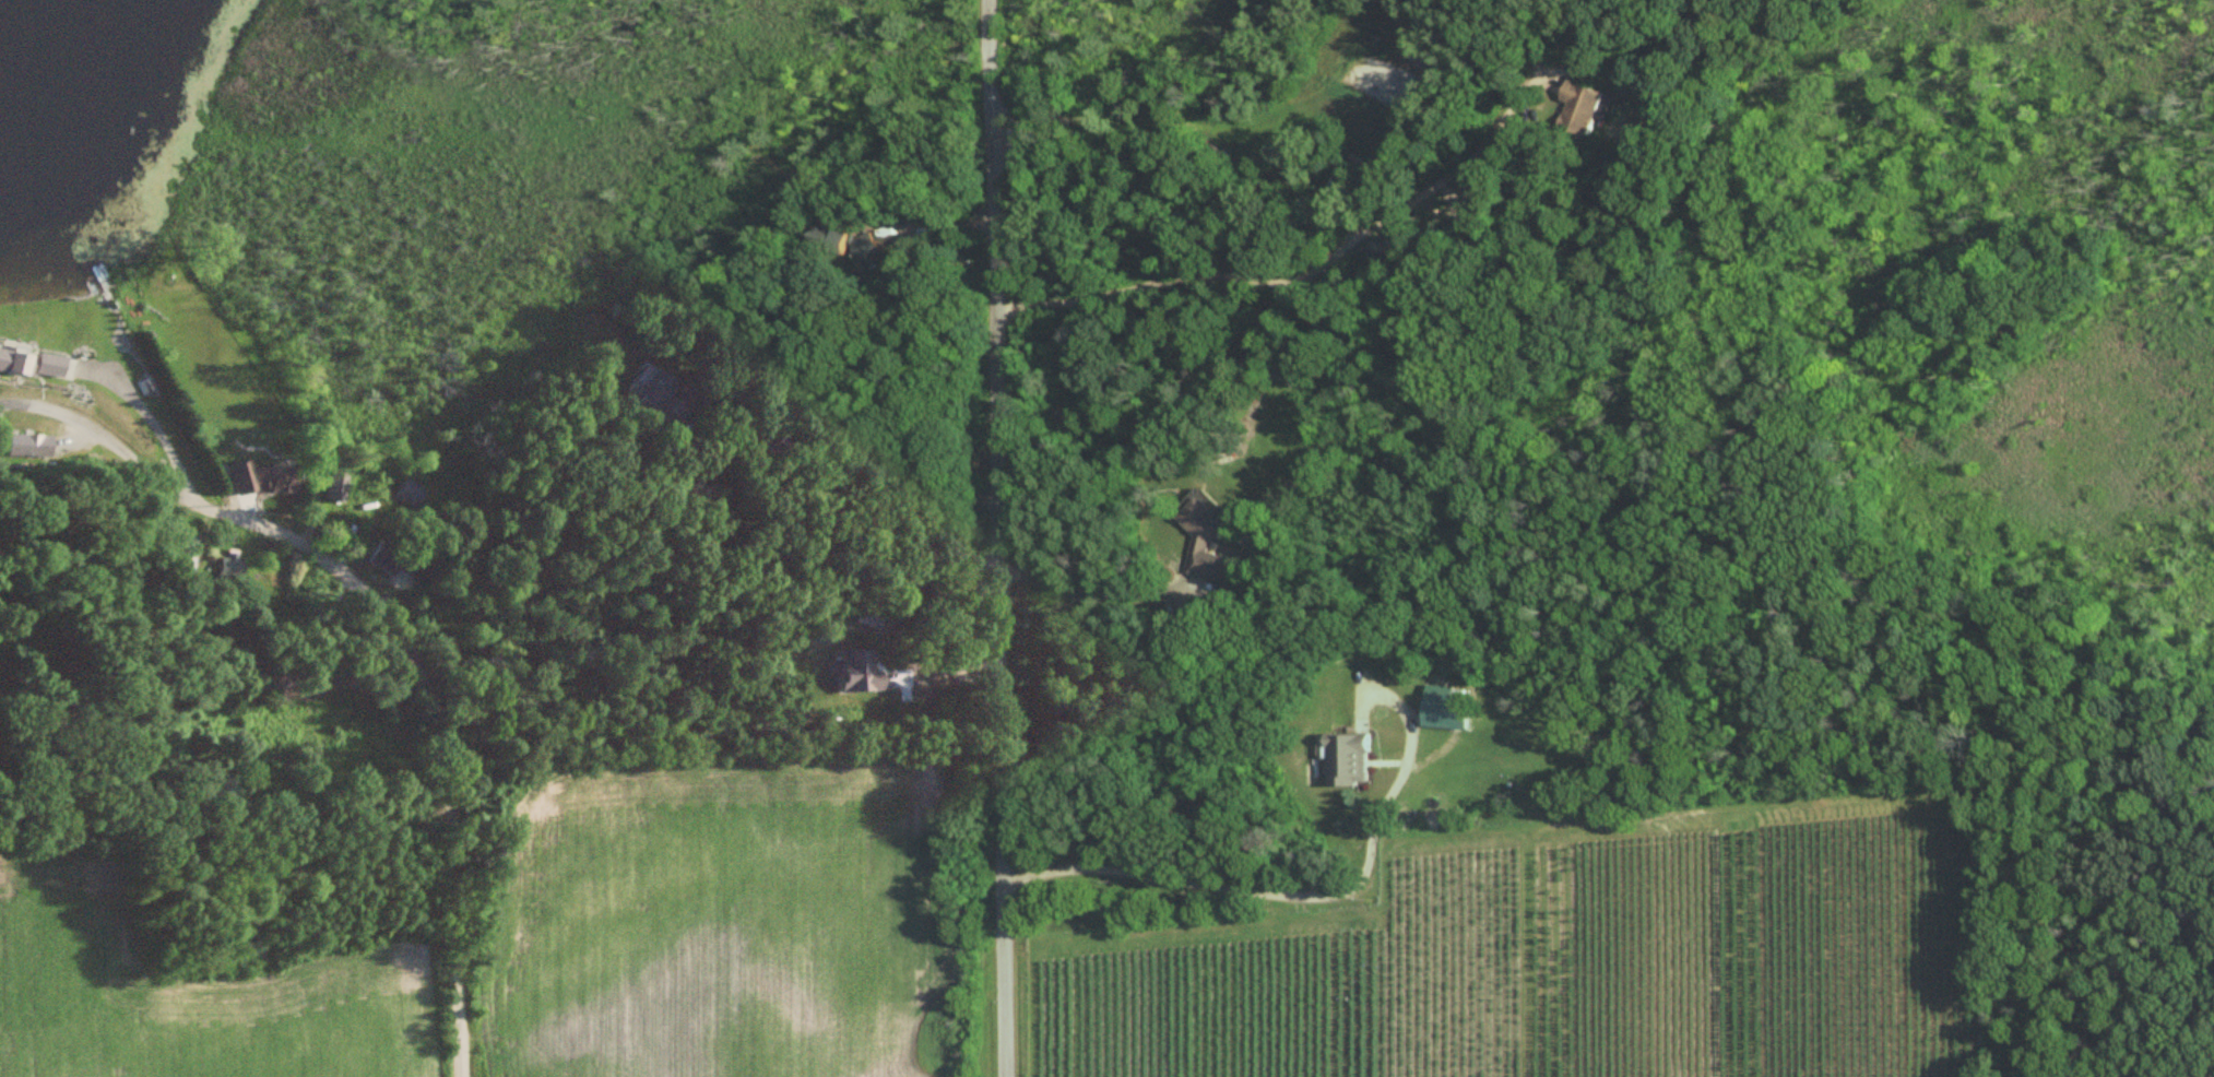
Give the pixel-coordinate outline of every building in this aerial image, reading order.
[(1559,129),(1588,139),(1603,94),(1566,82),(1559,102),(1567,105),(1559,129)] [(808,243),(840,254),(848,232),(816,221),(808,243)] [(859,261),(879,253),(870,232),(850,241),(859,261)] [(29,352),(29,354),(0,350),(0,371),(62,379),(65,357),(29,352)] [(672,385),(645,362),(616,397),(667,440),(678,427),(654,407),(672,385)] [(8,457),(49,457),(49,435),(8,435),(8,457)] [(424,491),(401,478),(389,500),(412,512),(424,491)] [(1196,536),(1186,573),(1228,584),(1234,559),(1209,552),(1212,542),(1231,521),(1208,501),(1204,499),(1194,490),(1178,508),(1175,518),(1196,536)] [(423,560),(379,541),(369,564),(413,583),(423,560)] [(244,559),(222,554),(216,577),(239,582),(244,559)] [(836,651),(837,692),(878,692),(878,670),(869,670),(869,650),(836,651)] [(1370,786),(1370,735),(1328,735),(1327,786),(1370,786)]
